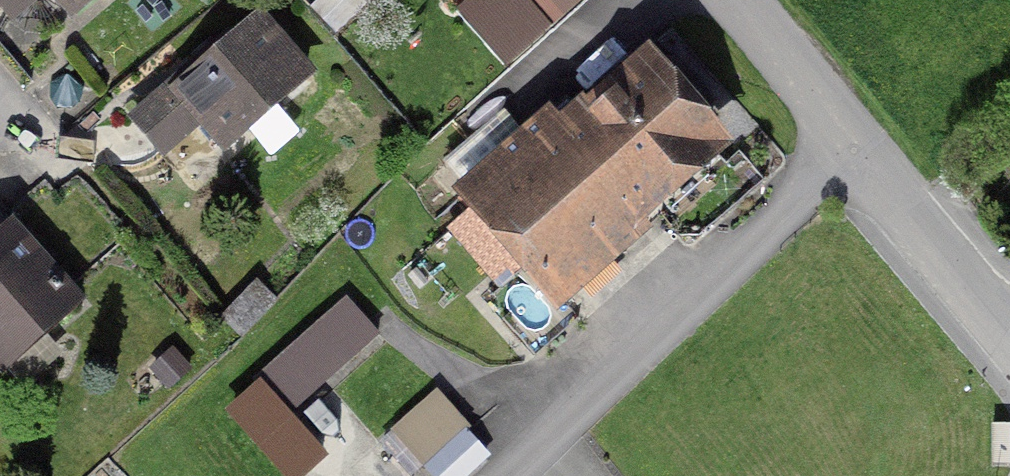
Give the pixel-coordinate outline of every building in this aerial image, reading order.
[(116,0),(63,0),(85,26),(116,0)] [(559,21),(579,0),(537,0),(559,21)] [(251,24),(139,127),(172,162),(206,130),(233,159),(310,87),(251,24)] [(734,151),(646,52),(587,104),(583,100),(559,121),(549,110),(450,198),(557,319),(655,232),(650,226),(734,151)] [(0,263),(0,368),(6,375),(71,318),(12,253),(0,263)] [(375,345),(347,313),(263,385),(291,417),(375,345)] [(437,390),(390,434),(429,475),(468,475),(491,455),(469,431),(473,428),(437,390)]
